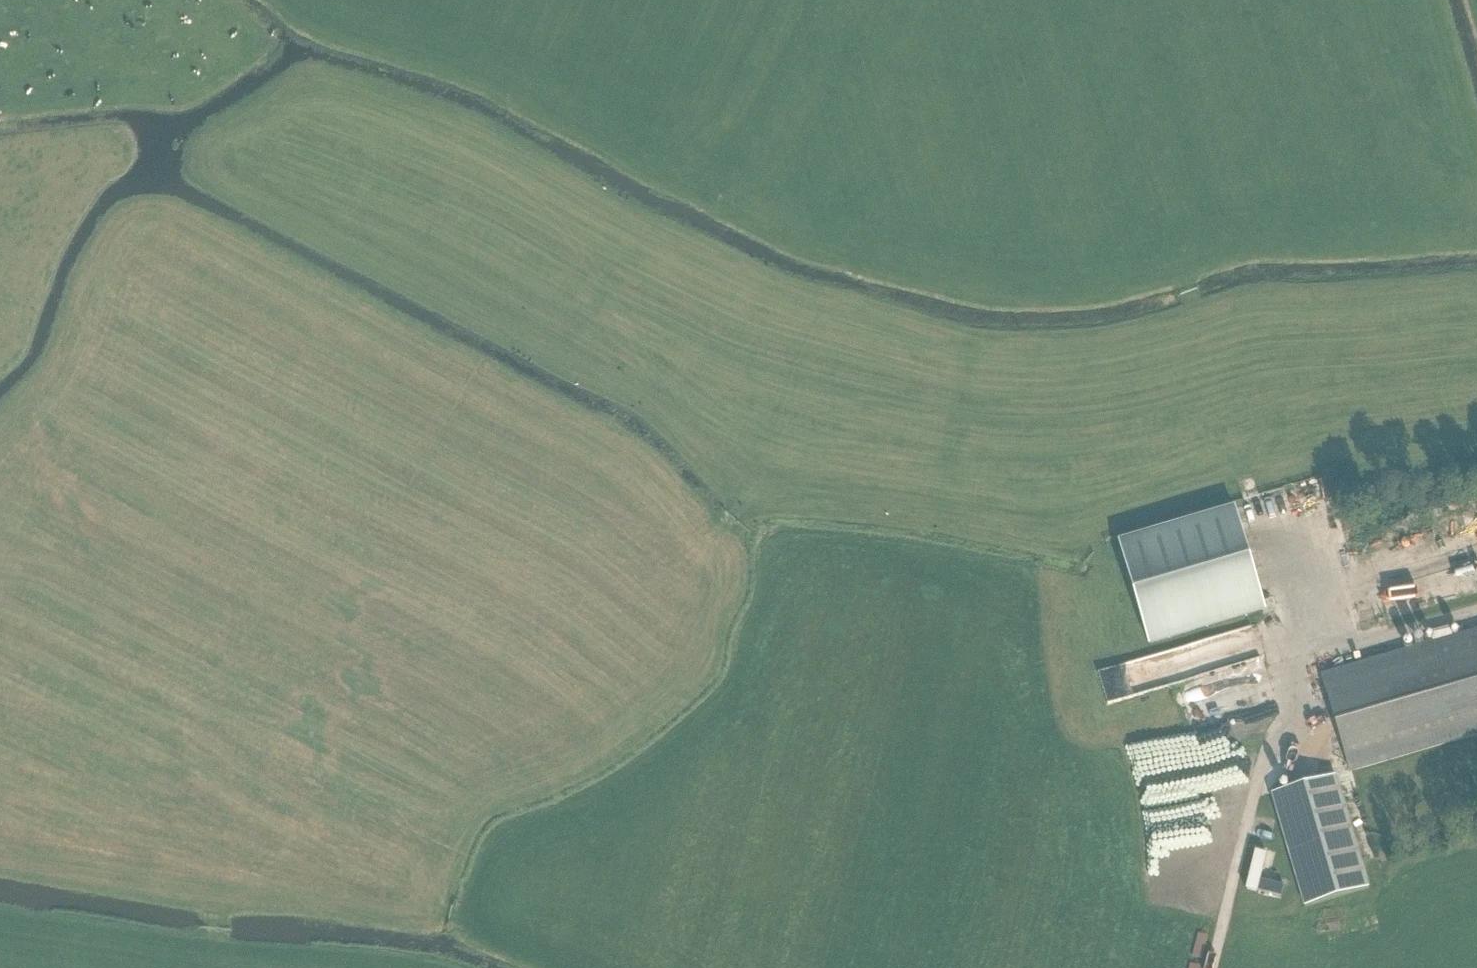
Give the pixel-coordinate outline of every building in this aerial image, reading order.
[(1234,505),(1117,539),(1149,646),(1265,611),(1234,505)] [(1322,675),(1350,771),(1476,734),(1476,630),(1322,675)] [(1272,793),(1304,904),(1367,886),(1335,774),(1272,793)]
